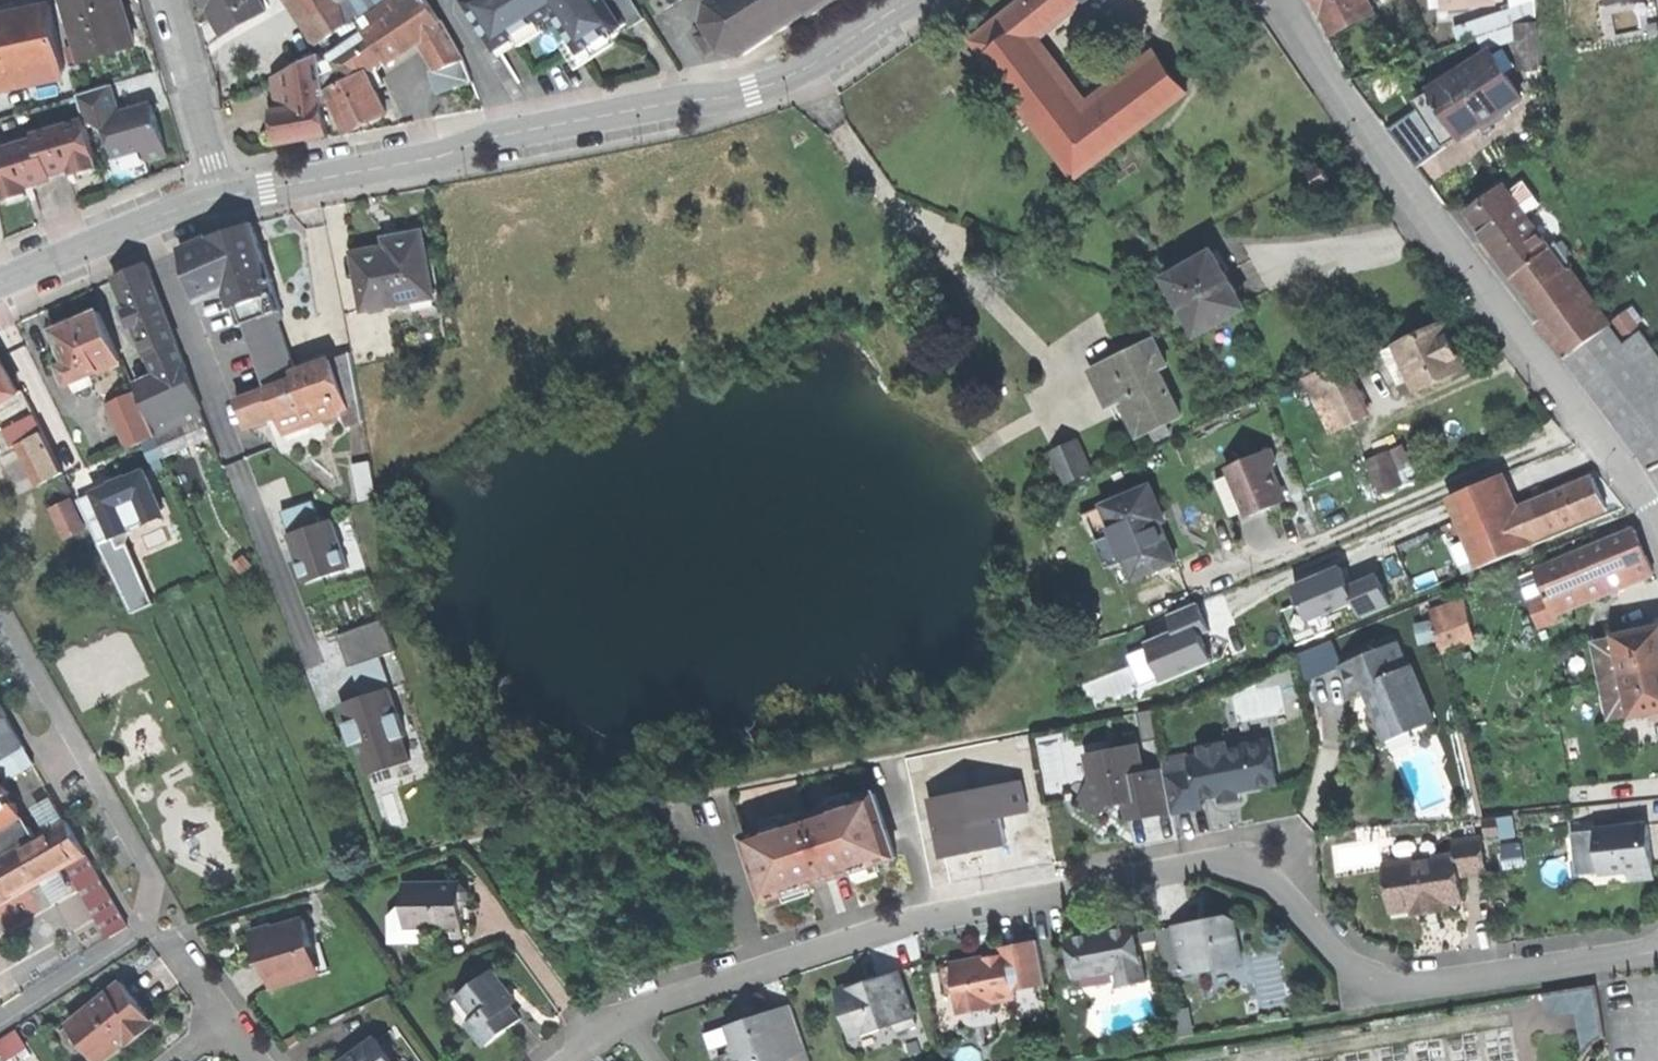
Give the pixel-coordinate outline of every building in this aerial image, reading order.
[(82,58),(133,43),(124,10),(121,0),(65,0),(82,58)] [(223,33),(264,10),(258,0),(205,0),(209,9),(223,33)] [(321,40),(355,18),(343,0),(296,0),(321,40)] [(355,18),(364,34),(413,0),(343,0),(355,18)] [(425,0),(413,0),(364,34),(383,61),(419,36),(441,22),(439,19),(437,21),(425,0)] [(466,0),(494,46),(529,25),(553,10),(549,3),(547,0),(466,0)] [(549,3),(553,10),(579,51),(626,22),(612,0),(553,0),(549,3)] [(626,22),(628,27),(644,18),(633,0),(612,0),(626,22)] [(708,1),(703,22),(720,49),(743,53),(809,10),(811,14),(833,0),(710,0),(708,1)] [(1009,8),(1023,25),(1055,0),(1020,0),(1009,8)] [(1023,25),(1033,38),(1081,0),(1055,0),(1023,25)] [(1333,32),(1373,13),(1367,0),(1317,0),(1333,32)] [(1455,7),(1454,0),(1439,0),(1441,15),(1456,13),(1455,7)] [(1627,1),(1635,42),(1652,39),(1657,38),(1657,17),(1655,0),(1632,0),(1627,1)] [(1453,29),(1457,43),(1536,17),(1532,3),(1453,29)] [(62,68),(49,6),(0,17),(0,82),(62,68)] [(970,39),(983,56),(1023,25),(1009,8),(970,39)] [(461,59),(441,22),(419,36),(438,68),(461,59)] [(983,56),(1040,129),(1080,98),(1033,38),(1023,25),(983,56)] [(1537,25),(1519,27),(1522,66),(1540,65),(1537,25)] [(373,68),(383,61),(364,34),(331,56),(337,66),(349,83),(373,68)] [(288,69),(291,86),(322,79),(319,53),(288,69)] [(1456,130),(1460,136),(1519,98),(1490,53),(1450,79),(1455,87),(1436,99),(1456,130)] [(1161,57),(1137,77),(1162,109),(1186,90),(1161,57)] [(462,58),(461,59),(438,68),(431,71),(439,93),(471,81),(462,58)] [(381,84),(373,68),(349,83),(337,66),(336,66),(337,68),(323,76),(326,90),(347,131),(369,120),(386,112),(373,88),(381,84)] [(273,76),(276,111),(285,109),(281,88),(291,86),(288,69),(273,76)] [(1137,77),(1091,113),(1096,119),(1116,145),(1162,109),(1137,77)] [(281,88),(285,109),(321,103),(325,102),(322,79),(291,86),(281,88)] [(1431,91),(1436,99),(1455,87),(1450,79),(1431,91)] [(76,96),(84,121),(85,125),(103,120),(114,156),(142,148),(146,160),(166,154),(157,126),(151,105),(118,115),(109,86),(76,96)] [(1040,129),(1057,150),(1096,119),(1091,113),(1080,98),(1040,129)] [(1441,140),(1456,130),(1436,99),(1421,109),(1430,124),(1441,140)] [(273,126),(276,141),(326,132),(321,103),(285,109),(276,111),(271,111),(273,126)] [(1057,150),(1077,176),(1116,145),(1096,119),(1057,150)] [(38,140),(48,173),(71,166),(73,174),(98,166),(85,125),(84,121),(34,136),(35,140),(38,140)] [(0,151),(0,194),(2,200),(26,192),(24,185),(49,177),(48,173),(38,140),(35,140),(0,151)] [(1313,174),(1320,186),(1334,178),(1326,166),(1313,174)] [(1503,188),(1468,214),(1487,240),(1494,249),(1513,276),(1549,249),(1548,248),(1503,188)] [(267,293),(273,309),(274,313),(281,310),(251,223),(225,230),(210,234),(176,249),(170,252),(189,305),(225,290),(238,326),(247,322),(246,319),(240,303),(267,293)] [(363,307),(433,296),(422,230),(395,235),(397,243),(378,246),(353,250),(363,307)] [(1490,251),(1494,249),(1487,240),(1483,242),(1487,246),(1490,251)] [(1555,243),(1548,248),(1549,249),(1513,276),(1529,297),(1569,268),(1571,266),(1555,243)] [(1165,276),(1198,334),(1245,307),(1229,278),(1213,250),(1165,276)] [(148,352),(175,342),(144,263),(129,269),(114,275),(146,353),(148,352)] [(1569,268),(1529,297),(1544,317),(1535,324),(1651,475),(1657,470),(1657,356),(1641,332),(1623,345),(1609,326),(1611,325),(1569,268)] [(246,319),(273,309),(267,293),(240,303),(246,319)] [(55,354),(67,383),(72,381),(85,375),(90,373),(123,359),(101,309),(85,316),(73,321),(66,318),(59,321),(57,327),(53,329),(59,343),(53,345),(56,353),(55,354)] [(292,361),(274,313),(273,309),(246,319),(247,322),(271,387),(298,377),(292,361)] [(1411,377),(1417,389),(1461,368),(1451,347),(1441,325),(1402,343),(1397,345),(1411,377)] [(1345,369),(1384,351),(1397,345),(1402,343),(1398,333),(1340,360),(1345,369)] [(1090,369),(1107,405),(1132,394),(1149,430),(1155,427),(1169,420),(1180,415),(1158,368),(1166,364),(1154,339),(1119,356),(1090,369)] [(185,368),(175,342),(148,352),(159,379),(185,368)] [(1399,383),(1411,377),(1397,345),(1384,351),(1399,383)] [(350,351),(328,355),(347,405),(359,403),(350,351)] [(328,355),(292,361),(298,377),(313,410),(347,405),(328,355)] [(19,392),(0,360),(0,403),(19,392)] [(1367,417),(1345,369),(1340,360),(1307,375),(1312,385),(1334,432),(1367,417)] [(136,388),(147,414),(196,394),(185,368),(159,379),(157,380),(136,388)] [(87,380),(85,375),(72,381),(76,389),(89,384),(87,380)] [(1303,389),(1312,385),(1307,375),(1299,379),(1303,389)] [(313,410),(298,377),(271,387),(269,387),(278,413),(284,430),(316,419),(313,410)] [(236,399),(245,425),(278,413),(269,387),(236,399)] [(127,446),(155,434),(147,414),(136,388),(108,400),(127,446)] [(178,425),(203,414),(196,394),(147,414),(155,434),(178,425)] [(34,412),(1,429),(10,445),(17,442),(42,429),(34,412)] [(186,444),(211,434),(203,414),(178,425),(186,444)] [(1174,429),(1169,420),(1155,427),(1160,436),(1174,429)] [(62,471),(42,429),(17,442),(37,482),(62,471)] [(1074,441),(1052,451),(1066,481),(1088,471),(1074,441)] [(1401,447),(1385,453),(1394,473),(1410,466),(1401,447)] [(1253,458),(1231,468),(1234,475),(1250,510),(1253,516),(1290,499),(1277,470),(1279,461),(1273,448),(1253,458)] [(1385,453),(1366,461),(1379,493),(1399,485),(1394,473),(1385,453)] [(371,460),(353,463),(360,500),(378,497),(371,460)] [(1519,466),(1494,476),(1501,491),(1525,481),(1519,466)] [(1235,516),(1250,510),(1234,475),(1219,482),(1235,516)] [(112,491),(82,504),(98,543),(114,536),(112,531),(161,510),(147,476),(112,491)] [(1447,495),(1478,570),(1525,551),(1521,542),(1509,512),(1501,491),(1494,476),(1447,495)] [(1592,478),(1532,502),(1545,532),(1604,508),(1598,494),(1592,478)] [(1150,486),(1103,506),(1119,543),(1133,579),(1175,561),(1159,522),(1164,520),(1158,505),(1150,486)] [(306,582),(348,567),(332,520),(321,524),(312,500),(281,511),(295,549),(306,582)] [(1532,502),(1509,512),(1521,542),(1545,532),(1532,502)] [(1101,550),(1119,543),(1103,506),(1080,515),(1082,521),(1088,519),(1101,550)] [(1565,559),(1582,599),(1650,571),(1633,530),(1565,559)] [(1554,611),(1582,599),(1565,559),(1537,570),(1546,592),(1554,611)] [(1345,565),(1297,583),(1313,623),(1360,604),(1354,587),(1345,565)] [(1393,572),(1354,587),(1360,604),(1365,616),(1404,601),(1393,572)] [(1557,618),(1554,611),(1546,592),(1528,599),(1539,625),(1557,618)] [(1463,600),(1430,612),(1436,636),(1469,623),(1463,600)] [(1209,631),(1198,603),(1168,615),(1175,630),(1147,642),(1164,682),(1213,661),(1212,661),(1210,662),(1204,647),(1206,646),(1201,634),(1209,631)] [(350,666),(396,650),(385,618),(339,634),(350,666)] [(1629,624),(1631,631),(1643,629),(1641,621),(1629,624)] [(1473,638),(1469,623),(1436,636),(1439,648),(1473,638)] [(1622,675),(1657,667),(1657,626),(1643,629),(1631,631),(1614,635),(1614,637),(1622,675)] [(1593,641),(1601,679),(1622,675),(1614,637),(1593,641)] [(1363,655),(1338,666),(1350,694),(1367,686),(1372,699),(1368,701),(1373,712),(1378,725),(1399,717),(1406,732),(1433,720),(1409,665),(1406,667),(1395,642),(1377,649),(1366,645),(1363,655)] [(1630,715),(1649,711),(1657,709),(1657,667),(1622,675),(1630,712),(1630,715)] [(1609,717),(1630,712),(1622,675),(1601,679),(1609,717)] [(389,688),(350,701),(351,702),(357,720),(348,723),(347,724),(351,736),(353,744),(358,742),(368,774),(411,760),(402,736),(407,735),(399,712),(397,712),(389,688)] [(342,705),(348,723),(357,720),(351,702),(342,705)] [(1649,711),(1650,718),(1657,716),(1657,709),(1649,711)] [(6,716),(0,720),(0,754),(1,756),(22,745),(6,716)] [(1385,741),(1406,732),(1399,717),(1378,725),(1385,741)] [(1194,767),(1166,773),(1173,812),(1203,806),(1201,798),(1209,796),(1220,794),(1222,802),(1240,799),(1238,791),(1257,787),(1256,782),(1277,778),(1270,740),(1247,745),(1247,747),(1228,751),(1226,743),(1201,747),(1203,756),(1192,758),(1194,767)] [(22,745),(1,756),(0,757),(0,773),(3,779),(32,763),(22,745)] [(1129,819),(1172,811),(1164,769),(1144,773),(1139,745),(1110,750),(1112,756),(1105,758),(1113,798),(1125,796),(1125,801),(1129,819)] [(1163,760),(1166,773),(1194,767),(1192,758),(1190,758),(1189,755),(1163,760)] [(1109,804),(1113,798),(1105,758),(1090,761),(1093,780),(1080,799),(1102,813),(1109,804)] [(1278,783),(1277,778),(1256,782),(1257,787),(1278,783)] [(35,837),(28,824),(13,820),(15,812),(15,807),(12,799),(8,801),(5,796),(3,792),(7,790),(0,783),(0,858),(35,837)] [(742,835),(763,899),(823,880),(822,876),(828,874),(835,872),(836,875),(895,856),(874,792),(742,835)] [(1485,838),(1497,836),(1495,818),(1482,819),(1485,838)] [(0,858),(0,902),(67,864),(86,853),(66,820),(35,837),(0,858)] [(1646,822),(1593,829),(1598,872),(1626,869),(1627,879),(1652,877),(1649,848),(1646,822)] [(1585,884),(1627,879),(1626,869),(1598,872),(1593,829),(1572,831),(1577,873),(1585,884)] [(1452,841),(1454,855),(1457,874),(1484,870),(1478,838),(1452,841)] [(1515,843),(1499,846),(1503,869),(1518,866),(1515,843)] [(126,926),(86,853),(67,864),(108,936),(126,926)] [(1454,855),(1388,864),(1395,910),(1426,905),(1460,900),(1457,874),(1454,855)] [(405,883),(406,926),(461,925),(461,913),(461,904),(468,897),(468,890),(461,883),(438,884),(438,882),(405,883)] [(1192,921),(1171,925),(1180,973),(1240,961),(1232,919),(1224,914),(1208,917),(1209,921),(1203,922),(1196,924),(1192,921)] [(272,988),(313,975),(305,948),(312,945),(304,918),(274,927),(273,925),(251,931),(257,952),(263,950),(266,959),(263,959),(266,970),(272,988)] [(1097,930),(1066,937),(1074,976),(1118,967),(1121,983),(1145,978),(1134,923),(1097,930)] [(1172,975),(1180,973),(1171,925),(1163,926),(1172,975)] [(951,966),(940,968),(945,992),(956,990),(960,1012),(990,1006),(989,1001),(1013,996),(1012,989),(1044,983),(1035,940),(995,947),(997,959),(991,960),(984,961),(979,958),(950,963),(951,966)] [(492,968),(459,993),(475,1015),(492,1038),(505,1028),(520,1017),(509,1004),(512,1002),(503,989),(506,986),(492,968)] [(835,988),(851,1036),(892,1022),(895,1030),(915,1023),(897,970),(876,976),(876,978),(868,981),(861,983),(860,979),(835,988)] [(121,980),(93,1002),(92,1011),(77,1023),(87,1036),(82,1039),(85,1043),(92,1051),(99,1060),(117,1046),(125,1040),(130,1035),(132,1025),(147,1013),(121,980)] [(1592,985),(1542,993),(1545,1014),(1574,1009),(1577,1022),(1597,1019),(1592,985)] [(515,999),(506,986),(503,989),(512,1002),(515,999)] [(460,1027),(467,1022),(475,1015),(459,993),(444,1004),(460,1027)] [(525,1013),(515,999),(512,1002),(509,1004),(520,1017),(525,1013)] [(92,1051),(85,1043),(82,1039),(87,1036),(77,1023),(92,1011),(93,1002),(68,1022),(67,1038),(76,1050),(92,1051)] [(728,1025),(733,1042),(728,1051),(739,1057),(743,1055),(745,1060),(787,1060),(786,1057),(805,1050),(789,1004),(770,1011),(771,1013),(762,1016),(754,1019),(753,1016),(728,1025)] [(151,1017),(147,1013),(132,1025),(130,1035),(125,1040),(133,1039),(150,1025),(151,1017)] [(484,1044),(492,1038),(475,1015),(467,1022),(484,1044)] [(1600,1038),(1597,1019),(1577,1022),(1581,1053),(1589,1046),(1594,1042),(1600,1038)] [(22,1027),(0,1040),(11,1057),(32,1044),(22,1027)] [(375,1035),(338,1060),(393,1060),(375,1035)]
